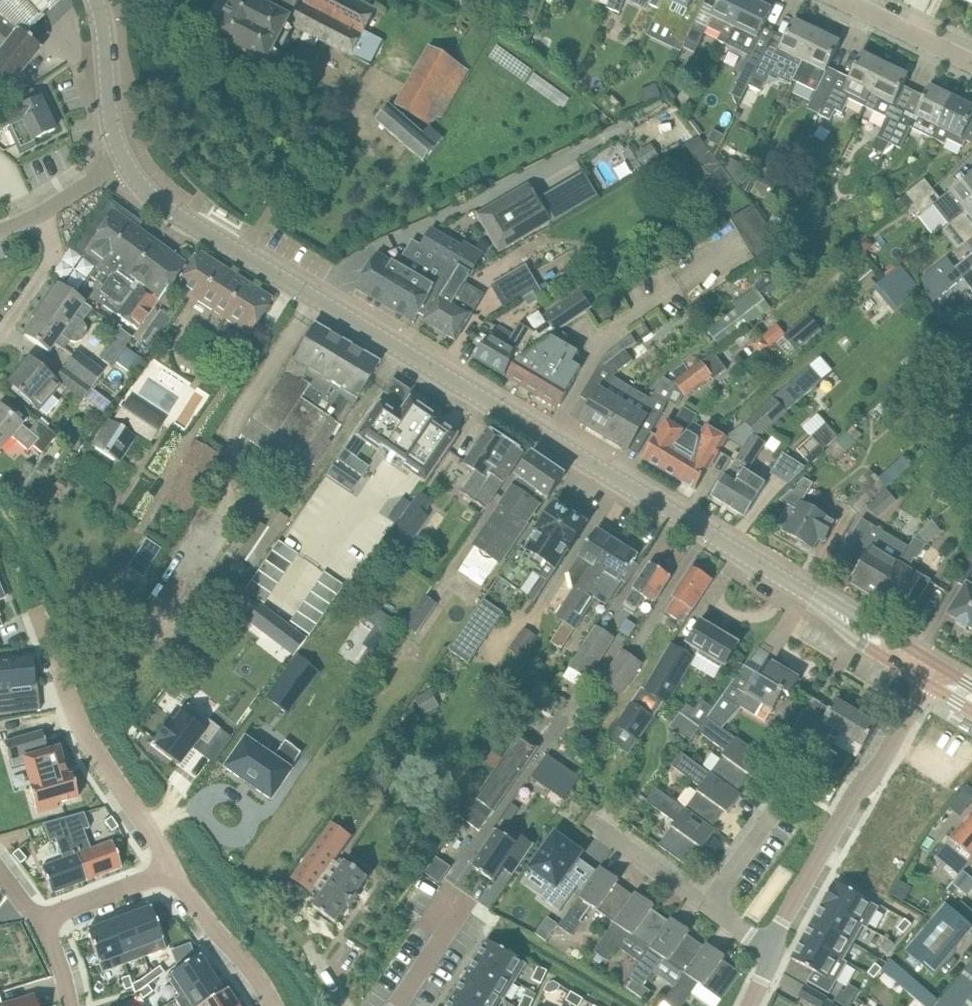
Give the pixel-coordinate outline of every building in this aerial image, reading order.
[(22,32),(52,2),(55,0),(0,0),(0,10),(22,32)] [(228,14),(216,37),(268,65),(278,46),(283,48),(290,35),(285,33),(290,24),(351,56),(376,9),(359,0),(282,0),(277,10),(259,0),(235,0),(228,14)] [(607,7),(619,11),(624,0),(610,0),(608,5),(607,7)] [(660,9),(649,31),(650,31),(655,23),(673,32),(671,38),(674,39),(675,37),(685,42),(682,47),(683,47),(694,25),(705,3),(706,0),(664,0),(660,9)] [(649,4),(660,9),(664,0),(651,0),(649,4)] [(707,27),(707,28),(721,34),(717,40),(727,45),(735,28),(748,0),(720,0),(716,8),(712,16),(707,27)] [(727,45),(749,56),(752,49),(757,38),(757,39),(758,39),(764,27),(773,9),(759,3),(753,0),(748,0),(735,28),(727,45)] [(4,45),(21,59),(35,43),(26,35),(0,14),(0,50),(4,45)] [(780,50),(777,56),(800,67),(817,31),(794,20),(780,49),(780,50)] [(694,25),(683,47),(695,53),(705,31),(694,25)] [(820,82),(810,104),(807,108),(819,114),(839,73),(828,68),(841,42),(817,31),(800,67),(794,80),(805,86),(809,77),(820,82)] [(5,91),(28,63),(41,48),(35,43),(21,59),(4,45),(0,50),(0,87),(5,91)] [(430,47),(397,104),(431,124),(438,116),(441,118),(469,70),(430,47)] [(742,71),(753,76),(764,55),(752,49),(749,56),(742,71)] [(839,73),(819,114),(818,115),(830,121),(833,115),(835,110),(842,113),(849,99),(865,107),(885,64),(862,53),(849,78),(839,73)] [(764,55),(753,76),(749,85),(760,91),(765,82),(775,60),(764,55)] [(873,147),(884,152),(885,152),(890,143),(889,142),(914,91),(904,86),(909,76),(885,64),(865,107),(887,118),(873,147)] [(889,142),(890,143),(901,148),(911,126),(938,140),(957,99),(930,86),(925,96),(914,91),(889,142)] [(0,106),(0,122),(3,129),(8,127),(19,151),(35,143),(33,139),(54,129),(40,98),(34,100),(29,89),(12,97),(13,99),(0,106)] [(938,140),(945,144),(948,139),(951,133),(966,140),(967,141),(971,132),(971,133),(971,107),(963,102),(957,99),(938,140)] [(391,105),(377,121),(424,161),(444,138),(429,126),(423,133),(391,105)] [(724,133),(713,128),(708,138),(705,141),(714,153),(724,133)] [(659,155),(651,142),(640,149),(636,143),(624,150),(636,169),(659,155)] [(748,169),(731,161),(727,169),(740,185),(748,169)] [(914,204),(921,213),(934,204),(938,200),(940,201),(942,204),(941,208),(946,214),(950,213),(952,217),(954,220),(965,211),(971,206),(971,173),(960,183),(949,191),(940,198),(933,189),(914,204)] [(529,182),(487,206),(511,245),(593,196),(581,175),(544,196),(546,199),(540,202),(529,182)] [(754,191),(772,199),(778,185),(760,177),(754,191)] [(907,195),(892,207),(898,215),(914,204),(933,189),(925,179),(906,194),(907,195)] [(732,219),(757,264),(783,247),(765,219),(767,218),(758,204),(732,219)] [(951,222),(967,243),(971,239),(971,206),(965,211),(954,220),(951,222)] [(777,209),(770,221),(793,233),(800,220),(777,209)] [(84,251),(99,262),(89,275),(104,286),(101,291),(109,297),(104,303),(115,312),(128,292),(123,288),(156,242),(114,211),(84,251)] [(460,262),(473,269),(483,252),(463,241),(461,244),(430,226),(420,243),(413,238),(405,250),(397,264),(378,252),(367,271),(357,288),(414,322),(419,313),(426,317),(458,261),(460,262)] [(137,329),(173,279),(185,263),(156,242),(123,288),(128,292),(115,312),(137,329)] [(198,251),(188,267),(175,286),(249,334),(272,298),(198,251)] [(947,258),(922,278),(923,280),(926,288),(926,290),(954,268),(947,258)] [(458,261),(426,317),(423,321),(443,333),(470,287),(466,285),(474,271),(472,270),(460,262),(458,261)] [(542,292),(526,265),(491,285),(505,309),(534,291),(537,295),(542,292)] [(954,268),(926,290),(931,302),(962,278),(954,268)] [(962,278),(971,290),(971,270),(962,278)] [(737,309),(749,323),(750,325),(773,307),(764,296),(779,285),(772,276),(757,287),(757,288),(736,304),(738,308),(737,309)] [(36,318),(24,335),(47,351),(54,342),(64,349),(70,340),(76,342),(82,339),(86,333),(87,327),(83,321),(73,314),(83,302),(76,297),(60,285),(59,287),(54,284),(32,315),(36,318)] [(470,287),(443,333),(456,340),(472,313),(483,294),(470,287)] [(490,333),(485,341),(475,358),(505,376),(519,351),(523,354),(533,337),(541,342),(592,308),(581,291),(544,316),(549,323),(534,333),(520,324),(513,335),(499,327),(493,335),(490,333)] [(538,301),(533,294),(524,299),(529,306),(538,301)] [(728,339),(749,323),(737,309),(717,324),(728,339)] [(797,351),(822,330),(809,315),(786,334),(784,336),(784,337),(797,351)] [(378,363),(313,324),(292,360),(291,360),(283,373),(282,372),(249,421),(250,421),(241,435),(279,461),(277,463),(301,478),(313,463),(315,464),(331,440),(328,438),(337,423),(340,425),(348,411),(355,398),(357,399),(378,363)] [(784,336),(786,334),(777,324),(753,344),(760,353),(770,346),(771,347),(784,337),(784,336)] [(604,356),(597,367),(607,364),(626,350),(636,341),(630,334),(604,356)] [(554,337),(516,362),(507,377),(558,407),(581,368),(573,363),(580,353),(554,337)] [(143,359),(125,346),(115,360),(132,373),(143,359)] [(605,435),(632,389),(615,379),(619,372),(634,360),(626,350),(607,364),(597,367),(580,396),(592,403),(581,421),(605,435)] [(76,351),(63,367),(91,387),(103,371),(76,351)] [(715,353),(702,363),(676,382),(685,394),(710,375),(713,379),(727,369),(715,353)] [(50,394),(59,385),(29,359),(9,383),(46,415),(58,401),(50,394)] [(811,366),(746,423),(754,432),(760,438),(816,390),(825,382),(811,366)] [(63,367),(56,378),(83,399),(84,397),(99,410),(105,414),(112,403),(104,396),(97,391),(91,387),(63,367)] [(409,390),(393,380),(384,392),(400,403),(409,390)] [(655,394),(651,400),(633,389),(632,389),(605,435),(629,448),(639,430),(649,436),(664,412),(667,401),(655,394)] [(164,419),(127,395),(113,417),(149,441),(164,419)] [(379,403),(357,436),(378,450),(382,443),(407,460),(402,467),(424,482),(456,435),(438,423),(440,420),(408,398),(397,416),(379,403)] [(1,449),(12,436),(29,451),(32,446),(41,453),(53,439),(56,435),(53,433),(38,420),(29,431),(0,406),(0,448),(1,449)] [(667,421),(644,459),(659,468),(674,443),(676,445),(687,433),(699,415),(684,406),(673,424),(667,421)] [(108,419),(91,444),(119,463),(136,438),(108,419)] [(820,445),(805,459),(811,465),(825,451),(825,449),(839,436),(826,423),(812,437),(820,445)] [(695,456),(681,481),(696,490),(709,467),(710,468),(720,450),(721,449),(727,439),(717,432),(716,432),(706,426),(704,429),(700,436),(699,440),(695,456)] [(524,452),(489,429),(465,464),(476,471),(462,493),(486,509),(524,452)] [(674,443),(659,468),(681,481),(695,456),(699,440),(687,433),(676,445),(674,443)] [(728,472),(724,479),(713,496),(746,517),(767,484),(748,472),(766,443),(753,435),(729,472),(728,472)] [(222,456),(195,440),(182,463),(186,465),(179,479),(202,492),(222,456)] [(344,449),(337,459),(343,463),(350,453),(344,449)] [(791,483),(803,463),(783,451),(771,472),(791,483)] [(356,457),(350,453),(343,463),(349,467),(356,457)] [(566,475),(533,453),(517,477),(519,478),(487,520),(490,522),(472,545),(480,550),(480,552),(481,554),(482,556),(485,558),(488,559),(491,559),(494,559),(499,563),(531,520),(534,523),(539,516),(536,513),(548,498),(549,499),(566,475)] [(362,462),(356,457),(349,467),(356,472),(362,462)] [(369,466),(362,462),(356,472),(362,476),(369,466)] [(333,465),(326,475),(332,479),(339,469),(333,465)] [(345,474),(339,469),(332,479),(338,484),(345,474)] [(861,489),(848,502),(858,512),(885,484),(870,470),(856,484),(861,489)] [(351,478),(345,474),(338,484),(344,488),(351,478)] [(358,482),(351,478),(344,488),(351,492),(358,482)] [(825,541),(836,524),(836,522),(802,502),(814,483),(805,478),(795,487),(780,501),(789,506),(778,525),(785,529),(784,531),(801,542),(799,545),(810,552),(819,537),(825,541)] [(868,506),(878,517),(897,500),(887,488),(868,506)] [(424,511),(432,501),(418,491),(403,513),(421,526),(429,514),(424,511)] [(533,528),(499,577),(500,578),(519,591),(534,601),(535,602),(556,569),(557,570),(568,552),(588,523),(572,513),(574,509),(562,502),(560,505),(557,503),(539,532),(533,528)] [(376,503),(367,521),(385,531),(395,514),(376,503)] [(258,521),(236,555),(256,569),(278,535),(279,537),(292,520),(276,510),(266,526),(258,521)] [(851,582),(878,598),(909,546),(874,526),(862,518),(852,534),(858,538),(845,561),(859,569),(851,582)] [(914,538),(909,546),(878,598),(901,612),(901,611),(909,615),(930,581),(909,568),(915,558),(917,559),(925,545),(942,531),(933,520),(914,538)] [(581,577),(571,593),(556,616),(566,623),(618,542),(609,536),(608,533),(604,530),(600,531),(598,529),(571,571),(581,577)] [(159,546),(144,537),(125,567),(141,576),(159,546)] [(278,540),(272,550),(291,564),(298,554),(278,540)] [(618,542),(566,623),(576,629),(595,598),(607,605),(622,581),(627,584),(639,565),(634,562),(638,555),(636,553),(635,550),(631,547),(627,548),(618,542)] [(272,550),(265,560),(285,573),(291,564),(272,550)] [(265,560),(258,570),(278,583),(285,573),(265,560)] [(635,590),(626,603),(627,603),(635,608),(636,609),(644,596),(654,602),(660,593),(671,576),(669,575),(668,571),(664,568),(661,569),(651,563),(640,580),(634,590),(635,590)] [(693,610),(702,596),(713,580),(693,566),(672,597),(675,599),(666,613),(684,624),(693,611),(693,610)] [(257,570),(251,580),(271,593),(278,583),(258,570),(257,570)] [(324,571),(317,581),(337,595),(344,585),(324,571)] [(968,584),(949,614),(959,621),(957,624),(967,630),(969,627),(971,629),(971,577),(968,584)] [(251,580),(244,590),(264,603),(271,593),(251,580)] [(317,581),(310,591),(330,605),(337,595),(317,581)] [(310,591),(303,601),(323,615),(330,605),(310,591)] [(417,633),(438,603),(424,594),(404,624),(417,633)] [(504,613),(484,598),(476,609),(496,623),(504,613)] [(257,601),(245,617),(268,635),(272,638),(284,622),(257,601)] [(303,601),(297,611),(316,625),(323,615),(303,601)] [(372,604),(363,617),(376,626),(391,637),(400,623),(372,604)] [(297,611),(290,621),(310,634),(316,625),(297,611)] [(631,636),(638,624),(628,618),(621,629),(631,636)] [(726,666),(729,661),(739,643),(701,621),(683,652),(671,645),(644,690),(643,690),(631,711),(628,709),(620,724),(641,738),(653,717),(656,719),(665,703),(668,705),(700,651),(726,666)] [(510,648),(524,657),(539,634),(525,625),(510,648)] [(589,680),(615,639),(595,626),(568,667),(570,668),(564,677),(581,688),(587,679),(589,680)] [(476,653),(456,639),(448,649),(469,663),(476,653)] [(605,675),(601,681),(620,694),(641,663),(623,649),(605,675)] [(298,656),(267,697),(287,713),(319,672),(298,656)] [(0,662),(0,714),(12,713),(10,688),(35,686),(34,676),(36,676),(36,674),(32,674),(31,659),(32,659),(32,658),(0,662)] [(745,665),(733,682),(724,695),(753,712),(759,701),(774,709),(784,692),(790,696),(800,679),(772,663),(763,678),(757,675),(758,673),(745,665)] [(424,713),(439,705),(432,691),(416,699),(424,713)] [(546,702),(560,711),(567,700),(553,691),(546,702)] [(734,705),(721,697),(715,709),(725,715),(726,714),(728,715),(734,705)] [(841,732),(823,721),(830,709),(821,704),(821,703),(812,698),(785,743),(815,760),(831,735),(837,739),(841,732)] [(877,725),(836,701),(830,709),(823,721),(841,732),(865,746),(877,725)] [(169,721),(155,740),(158,743),(155,746),(179,764),(192,748),(199,738),(207,745),(220,728),(187,704),(175,720),(173,723),(170,721),(169,721)] [(689,705),(681,715),(687,720),(695,709),(689,705)] [(699,728),(681,715),(672,728),(690,741),(699,728)] [(727,752),(711,774),(737,793),(750,776),(753,778),(766,760),(750,748),(708,717),(698,731),(727,752)] [(42,732),(4,743),(9,759),(10,759),(12,768),(25,764),(31,787),(29,787),(37,813),(58,807),(56,803),(78,797),(72,775),(67,776),(58,748),(46,751),(45,749),(47,748),(42,732)] [(493,809),(537,747),(521,735),(477,798),(462,818),(479,831),(494,810),(493,809)] [(244,738),(224,767),(270,799),(302,753),(285,740),(272,758),(244,738)] [(685,809),(712,828),(724,811),(728,814),(741,795),(737,793),(711,774),(682,753),(672,766),(701,787),(685,809)] [(532,777),(551,791),(558,780),(571,790),(580,777),(547,754),(532,777)] [(676,822),(671,829),(659,845),(686,865),(699,846),(702,849),(716,831),(712,828),(685,809),(656,788),(647,801),(676,822)] [(84,812),(63,818),(86,880),(122,867),(112,840),(91,848),(84,830),(89,827),(84,812)] [(961,872),(971,859),(971,813),(950,839),(950,840),(942,849),(935,858),(945,866),(948,862),(961,872)] [(111,817),(105,821),(111,831),(118,826),(111,817)] [(86,880),(63,818),(43,823),(49,841),(55,838),(62,859),(41,867),(51,893),(86,880)] [(497,832),(473,867),(495,881),(504,868),(507,870),(513,874),(512,875),(513,876),(535,844),(534,843),(533,844),(523,837),(518,844),(498,830),(497,832)] [(533,869),(552,883),(542,896),(541,897),(560,911),(579,885),(566,876),(579,857),(582,853),(571,844),(572,842),(561,834),(559,836),(556,834),(532,868),(533,869)] [(357,894),(369,877),(346,861),(343,866),(334,859),(337,854),(319,842),(294,878),(311,890),(313,887),(323,894),(314,907),(336,923),(349,906),(350,906),(358,895),(357,894)] [(18,849),(12,854),(20,863),(26,858),(18,849)] [(430,866),(425,873),(440,883),(451,867),(436,856),(430,866)] [(593,907),(615,923),(634,896),(617,884),(620,880),(601,867),(590,883),(559,926),(572,936),(593,907)] [(864,925),(868,928),(880,907),(837,882),(836,884),(835,884),(824,902),(864,925)] [(628,932),(650,948),(670,921),(652,909),(655,906),(637,892),(634,896),(615,923),(594,951),(608,961),(628,932)] [(864,925),(824,902),(823,903),(824,904),(815,921),(854,943),(864,925)] [(971,930),(971,925),(946,903),(905,951),(934,975),(971,930)] [(150,907),(128,915),(144,957),(166,949),(150,907)] [(128,915),(109,922),(125,964),(144,957),(128,915)] [(548,918),(535,936),(546,944),(558,926),(548,918)] [(664,958),(686,973),(705,947),(688,935),(690,931),(672,918),(670,921),(650,948),(630,977),(634,980),(643,987),(664,958)] [(905,919),(898,928),(904,933),(912,924),(905,919)] [(854,943),(815,921),(805,938),(843,960),(854,943)] [(109,922),(87,931),(102,973),(125,964),(109,922)] [(843,960),(805,938),(793,959),(814,971),(808,981),(830,994),(848,963),(843,960)] [(881,948),(887,953),(895,944),(889,939),(881,948)] [(489,940),(478,958),(516,982),(527,963),(489,940)] [(686,973),(665,1002),(670,1005),(683,1005),(699,983),(722,1000),(741,973),(723,960),(726,956),(707,943),(705,947),(686,973)] [(200,955),(166,976),(178,996),(176,997),(174,998),(175,999),(213,975),(200,955)] [(505,1000),(516,982),(478,958),(467,976),(501,997),(505,1000)] [(875,978),(882,969),(876,963),(868,973),(875,978)] [(937,1005),(971,1005),(971,963),(937,1005)] [(160,966),(150,973),(155,979),(164,972),(160,966)] [(542,983),(548,970),(539,966),(533,979),(542,983)] [(150,973),(140,980),(145,987),(155,979),(150,973)] [(175,999),(179,1005),(202,1005),(228,990),(227,989),(223,991),(218,984),(213,975),(175,999)] [(129,976),(121,978),(125,990),(133,987),(129,976)] [(467,976),(455,995),(474,1005),(495,1005),(501,997),(467,976)] [(634,980),(627,989),(644,1000),(650,992),(643,987),(634,980)] [(554,981),(548,983),(545,990),(550,993),(558,990),(561,985),(554,981)] [(148,985),(138,992),(143,998),(152,991),(151,990),(148,985)] [(806,985),(800,996),(818,1005),(823,1005),(827,999),(828,998),(806,985)] [(835,1000),(845,1005),(850,1005),(855,997),(841,989),(835,1000)] [(202,1005),(238,1005),(228,990),(202,1005)] [(938,999),(927,990),(918,1001),(924,1005),(932,1005),(938,999)] [(572,991),(566,1000),(576,1005),(579,1005),(584,999),(572,991)] [(455,995),(448,1005),(474,1005),(455,995)] [(534,999),(525,995),(520,1005),(531,1005),(534,999)] [(32,996),(2,1005),(0,999),(0,1005),(35,1005),(32,996)]
